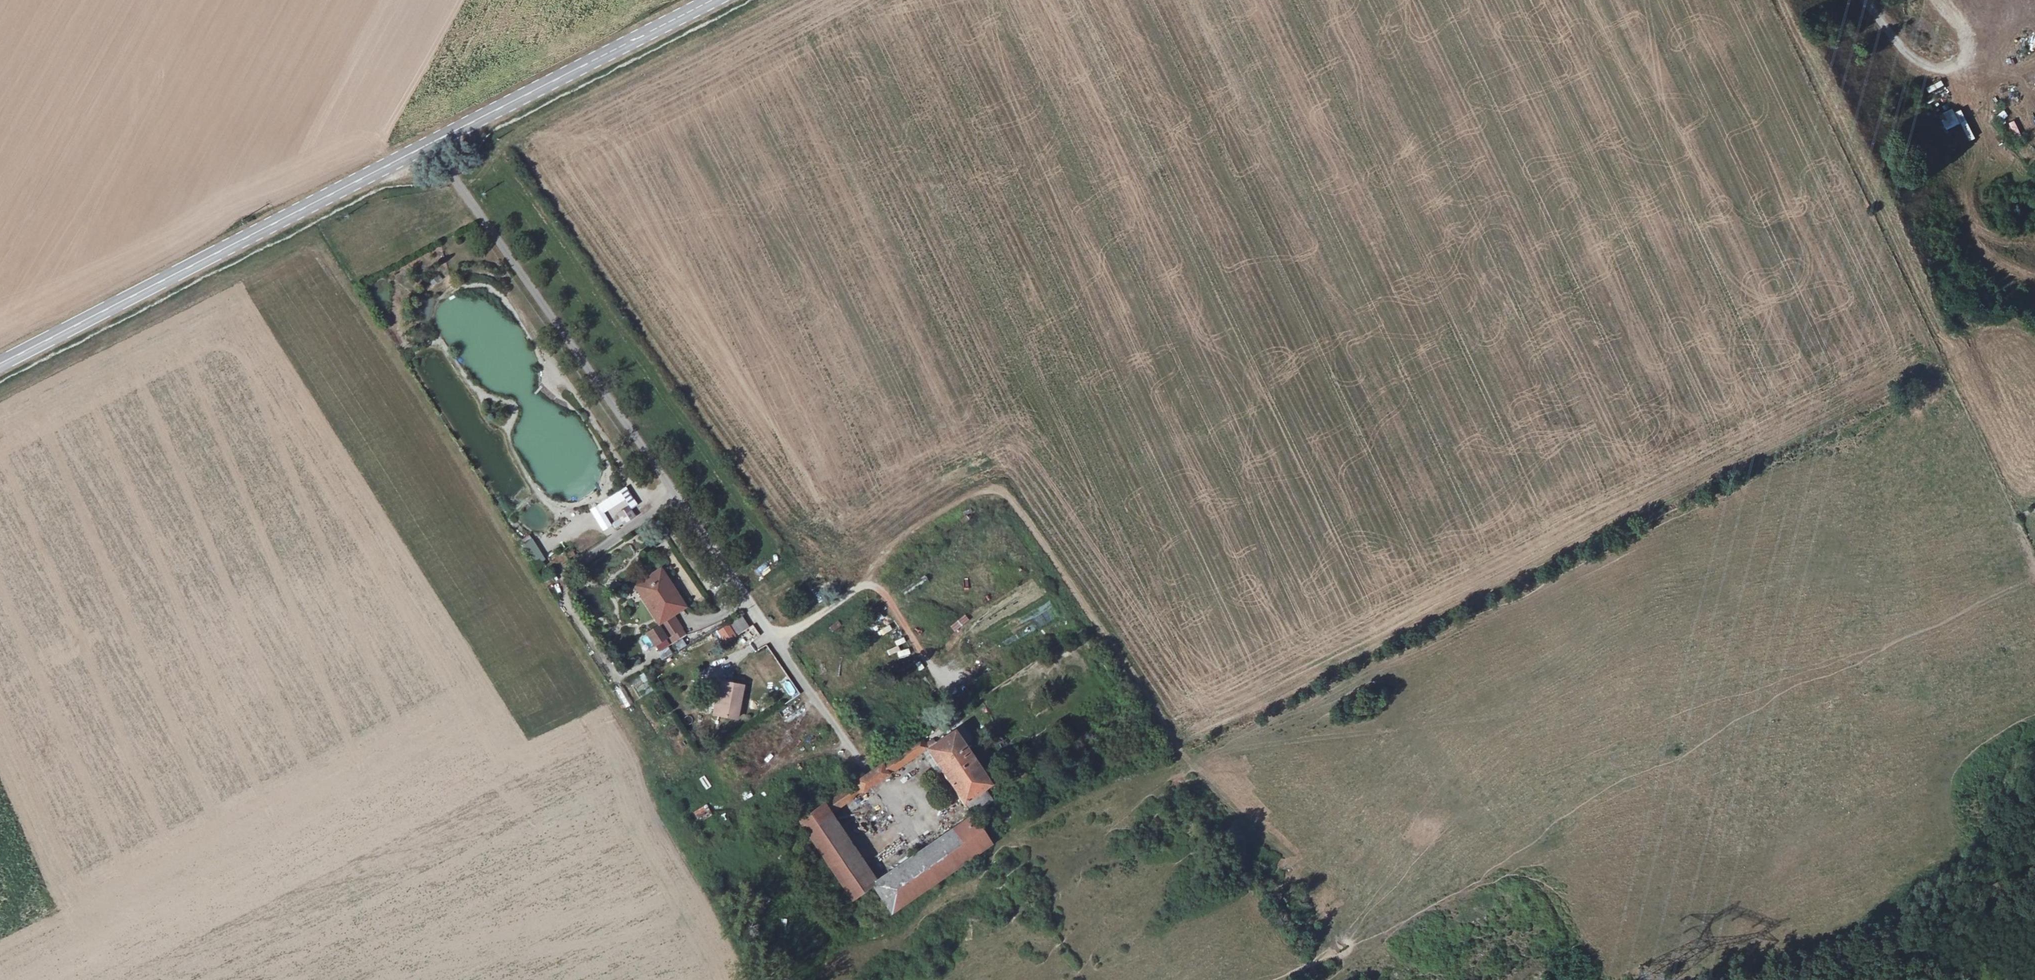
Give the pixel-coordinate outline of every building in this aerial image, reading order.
[(1962,107),(1940,115),(1951,142),(1964,137),(1966,142),(1974,139),(1962,107)] [(615,529),(636,517),(629,506),(609,517),(615,529)] [(530,534),(520,540),(537,570),(547,564),(530,534)] [(643,597),(659,620),(681,605),(658,571),(646,579),(654,590),(643,597)] [(955,632),(969,620),(964,614),(950,626),(955,632)] [(646,633),(657,653),(687,636),(676,616),(646,633)] [(728,622),(732,635),(749,630),(744,616),(728,622)] [(889,656),(900,651),(897,645),(886,650),(889,656)] [(925,674),(931,692),(938,689),(932,672),(925,674)] [(749,688),(724,684),(721,702),(727,703),(724,720),(743,723),(749,688)] [(641,723),(646,721),(643,711),(637,712),(641,723)] [(949,732),(922,750),(958,802),(974,791),(984,784),(949,732)] [(880,763),(871,769),(879,780),(922,750),(914,738),(880,763)] [(705,790),(711,787),(705,776),(699,779),(705,790)] [(862,776),(860,777),(795,822),(850,901),(861,894),(878,920),(987,845),(968,819),(870,887),(822,819),(870,787),(862,776)] [(707,805),(693,811),(698,822),(712,816),(707,805)]
